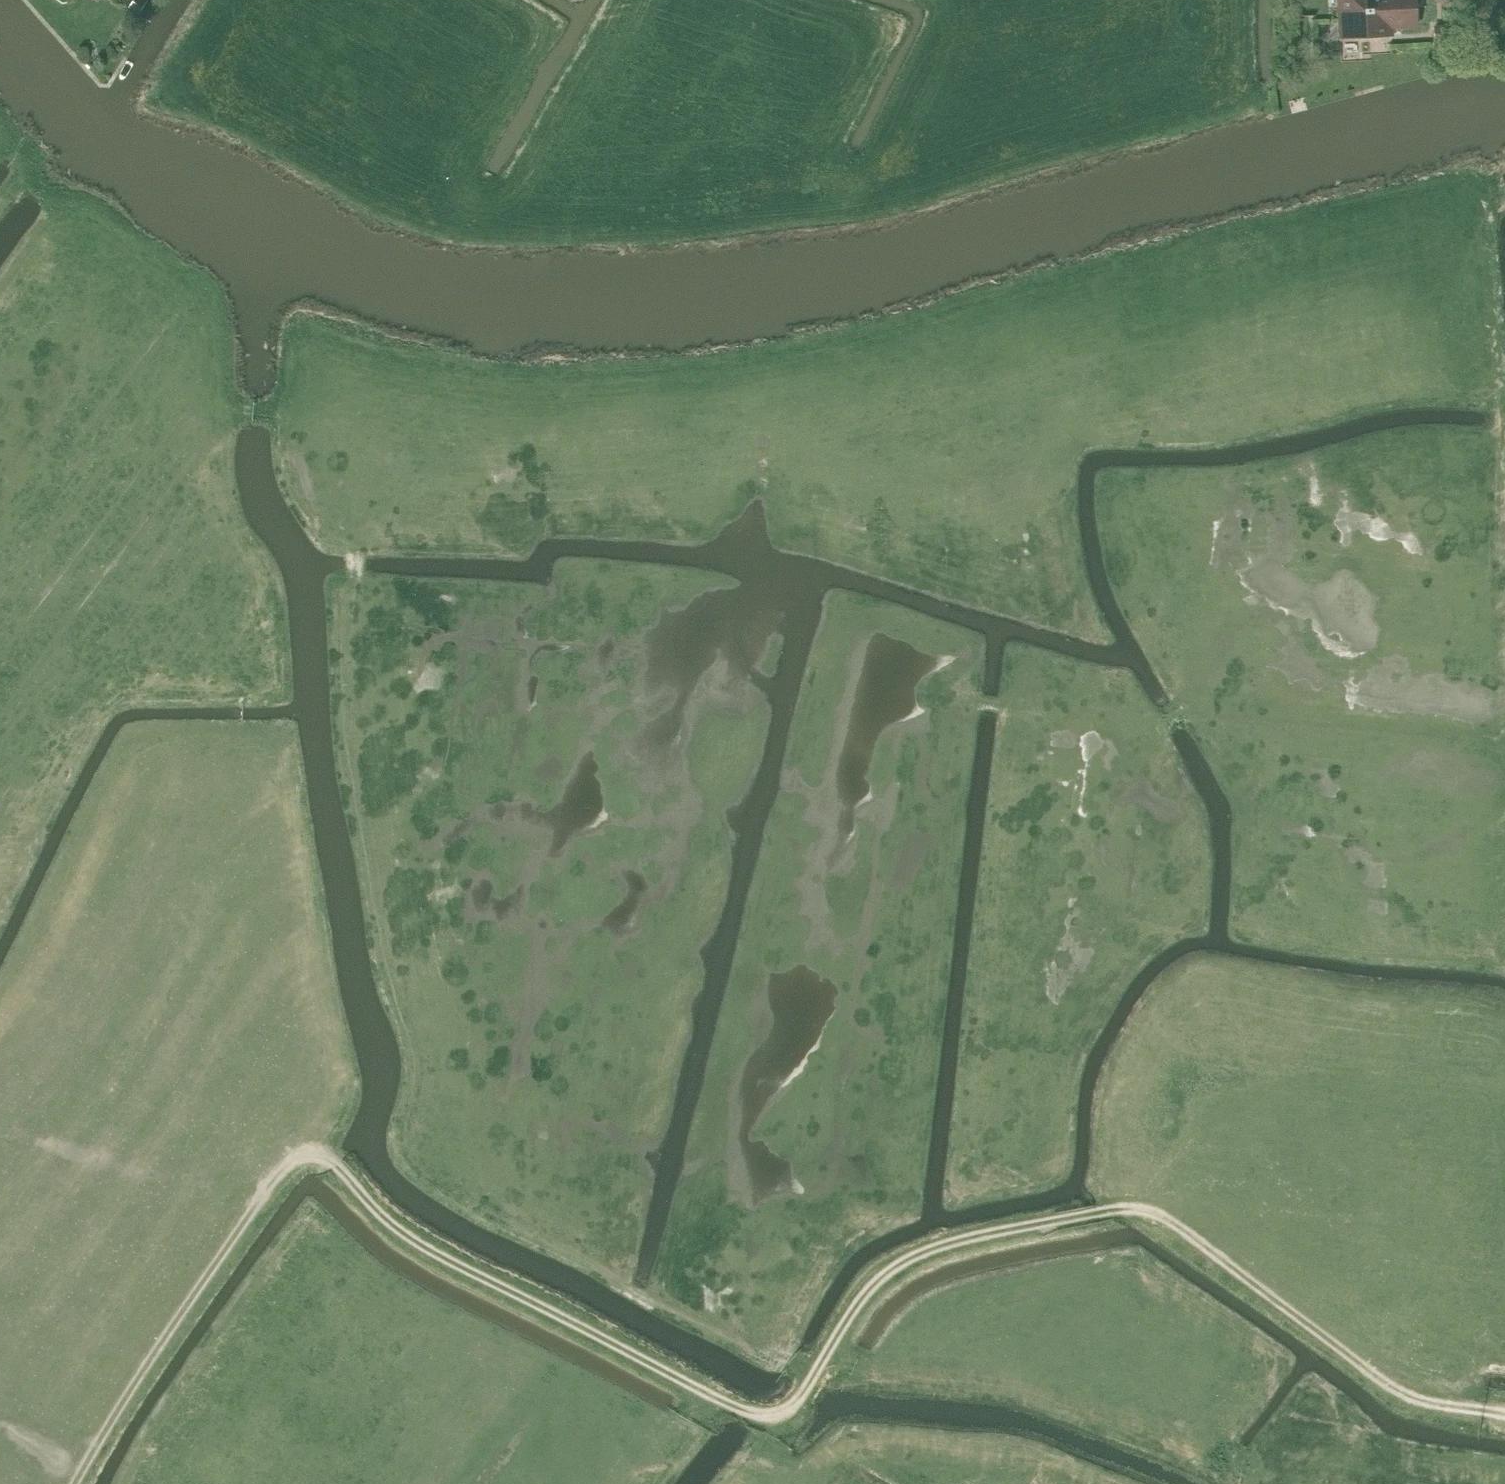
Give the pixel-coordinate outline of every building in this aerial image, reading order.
[(138,14),(146,2),(143,0),(132,0),(127,7),(138,14)] [(1340,37),(1384,35),(1384,27),(1416,26),(1415,0),(1338,0),(1340,37)] [(1433,25),(1433,42),(1446,41),(1446,25),(1433,25)]
